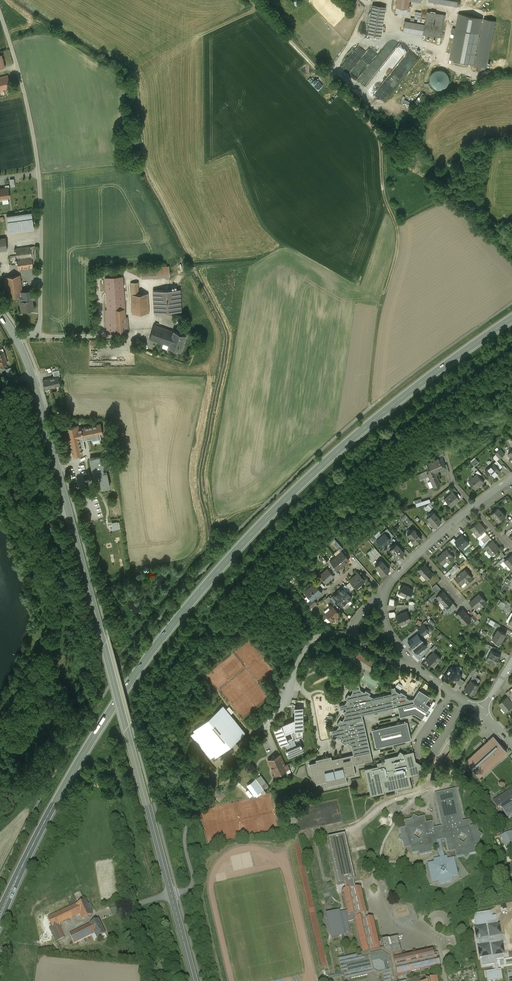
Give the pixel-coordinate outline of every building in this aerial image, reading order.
[(396,7),(407,9),(409,0),(420,2),(420,0),(397,0),(396,7)] [(385,7),(372,5),(368,35),(380,37),(385,7)] [(443,14),(427,11),(425,24),(423,34),(439,37),(443,14)] [(482,18),(459,14),(450,59),(473,63),(482,18)] [(494,21),(484,19),(475,64),(485,66),(494,21)] [(425,24),(405,21),(403,31),(423,34),(425,24)] [(365,67),(371,57),(365,53),(359,63),(365,67)] [(295,63),(304,72),(308,68),(299,59),(295,63)] [(432,84),(433,86),(436,88),(439,89),(442,89),(445,88),(447,86),(449,83),(450,80),(449,77),(448,74),(446,71),(443,70),(440,70),(436,70),(434,72),(432,74),(431,76),(430,79),(430,82),(432,84)] [(0,77),(0,90),(11,87),(8,75),(0,77)] [(8,188),(5,188),(0,189),(0,199),(2,198),(8,198),(9,197),(8,190),(8,188)] [(32,212),(6,215),(8,230),(34,227),(32,212)] [(30,246),(16,248),(18,269),(33,268),(30,247),(30,246)] [(142,265),(142,276),(171,275),(171,263),(142,265)] [(19,275),(5,277),(8,297),(19,296),(22,295),(22,292),(19,275)] [(122,276),(105,278),(107,309),(105,309),(107,334),(126,332),(126,331),(128,331),(127,317),(125,317),(122,276)] [(141,280),(132,280),(134,311),(152,310),(151,291),(141,292),(141,280)] [(181,310),(180,288),(154,290),(156,312),(181,310)] [(28,292),(22,292),(22,295),(19,296),(21,311),(33,310),(32,299),(29,299),(28,292)] [(156,321),(150,337),(182,349),(188,333),(156,321)] [(54,377),(43,380),(44,384),(43,384),(45,389),(47,389),(50,389),(50,388),(60,385),(60,382),(61,382),(60,378),(59,378),(58,376),(54,377)] [(78,426),(67,428),(72,455),(82,453),(81,446),(83,446),(81,438),(102,434),(100,424),(81,428),(81,427),(78,427),(78,426)] [(500,449),(495,453),(499,458),(500,458),(504,454),(500,449)] [(436,458),(431,461),(432,461),(426,464),(428,468),(430,468),(430,469),(434,467),(435,470),(436,469),(437,470),(438,471),(440,470),(437,461),(443,460),(442,457),(444,456),(443,452),(436,457),(436,458)] [(100,456),(89,458),(93,476),(101,474),(100,468),(110,466),(108,456),(100,458),(100,456)] [(475,466),(480,462),(475,456),(470,461),(475,466)] [(444,465),(443,460),(437,461),(440,470),(441,474),(449,471),(446,464),(444,465)] [(501,471),(494,463),(493,463),(494,463),(485,470),(492,478),(501,471)] [(430,469),(426,471),(428,476),(435,473),(436,475),(437,474),(435,470),(434,467),(430,469)] [(426,471),(420,473),(423,479),(428,477),(428,476),(426,471)] [(435,473),(428,476),(428,477),(433,488),(440,485),(436,475),(435,473)] [(477,474),(469,481),(469,480),(469,481),(476,489),(484,481),(480,476),(477,473),(477,474)] [(453,491),(445,498),(444,498),(451,506),(460,499),(455,493),(453,490),(452,491),(453,491)] [(417,506),(430,501),(429,498),(422,501),(420,497),(414,500),(417,506)] [(506,515),(498,507),(492,512),(499,521),(506,515)] [(441,520),(433,511),(427,517),(435,526),(441,520)] [(407,516),(402,520),(406,524),(411,520),(407,516)] [(478,521),(470,528),(471,528),(478,536),(486,529),(478,521)] [(421,538),(413,528),(407,534),(415,543),(421,538)] [(391,540),(384,532),(376,540),(382,547),(391,540)] [(486,533),(480,538),(484,543),(485,542),(490,537),(486,533)] [(487,544),(484,546),(484,547),(485,546),(492,555),(491,555),(492,555),(500,548),(492,539),(487,544)] [(343,548),(337,542),(334,544),(340,551),(343,548)] [(404,552),(396,543),(390,548),(398,558),(404,552)] [(447,549),(437,558),(443,564),(449,559),(450,561),(454,557),(452,555),(453,555),(447,549)] [(371,551),(370,550),(367,553),(372,558),(375,556),(371,551)] [(349,559),(341,551),(336,556),(343,564),(349,559)] [(511,553),(505,559),(504,561),(511,569),(511,554),(511,553)] [(343,564),(336,556),(330,560),(338,569),(343,564)] [(390,569),(382,560),(375,565),(383,575),(390,569)] [(433,574),(424,564),(418,570),(427,579),(433,574)] [(327,568),(324,571),(324,573),(321,575),(321,576),(326,582),(331,577),(330,577),(333,575),(327,568)] [(466,569),(456,578),(462,585),(467,580),(471,576),(472,576),(466,569)] [(355,576),(350,581),(355,587),(359,584),(361,584),(364,581),(364,580),(363,580),(364,580),(358,572),(354,576),(355,576)] [(355,587),(350,581),(345,585),(351,591),(355,587)] [(321,592),(314,583),(304,591),(311,598),(312,600),(313,598),(321,592)] [(413,589),(402,584),(398,593),(408,598),(413,589)] [(352,597),(343,587),(341,589),(340,588),(338,591),(347,601),(352,597)] [(347,601),(338,591),(335,593),(333,596),(341,606),(347,601)] [(451,600),(442,591),(438,594),(436,596),(445,606),(451,600)] [(436,592),(429,598),(431,600),(434,598),(436,596),(438,594),(436,592)] [(479,593),(469,602),(475,609),(481,604),(485,600),(485,599),(479,593)] [(333,607),(325,614),(330,620),(331,620),(332,620),(335,617),(335,616),(339,613),(336,609),(335,610),(333,607)] [(462,608),(456,614),(465,624),(471,618),(462,608)] [(406,611),(396,615),(400,625),(410,620),(406,611)] [(500,625),(491,619),(489,623),(493,626),(494,625),(499,627),(498,628),(499,628),(500,625)] [(424,623),(418,628),(423,635),(430,629),(431,630),(433,628),(428,624),(426,626),(424,623)] [(498,628),(492,638),(496,641),(495,643),(499,646),(500,645),(501,644),(500,643),(506,633),(498,628)] [(423,641),(417,634),(408,641),(414,648),(423,641)] [(501,655),(491,650),(486,658),(496,664),(501,655)] [(359,651),(355,656),(373,667),(376,662),(359,651)] [(441,658),(433,652),(425,660),(433,667),(441,658)] [(459,672),(451,666),(444,676),(452,681),(459,672)] [(478,672),(473,669),(470,673),(475,677),(478,672)] [(478,685),(470,680),(464,689),(472,695),(478,685)] [(373,697),(369,695),(370,693),(365,690),(364,692),(360,689),(359,684),(351,685),(352,691),(350,695),(348,693),(345,698),(347,699),(344,703),(339,705),(340,709),(347,707),(347,710),(343,710),(345,716),(342,720),(340,719),(337,723),(339,725),(336,729),(331,730),(333,737),(338,736),(342,739),(341,741),(346,744),(347,742),(351,744),(353,754),(353,756),(370,752),(362,714),(393,707),(391,701),(390,701),(389,694),(373,697)] [(410,699),(406,697),(407,695),(400,691),(399,693),(395,690),(395,687),(391,688),(392,693),(389,694),(390,701),(391,701),(393,707),(397,706),(400,717),(414,713),(422,719),(425,715),(427,716),(430,712),(427,710),(430,706),(425,703),(430,696),(419,690),(413,699),(410,699)] [(507,697),(499,703),(502,707),(503,707),(506,711),(511,706),(511,703),(507,697)] [(245,732),(222,705),(193,729),(195,730),(191,734),(196,740),(210,758),(214,755),(215,756),(245,732)] [(292,721),(286,723),(281,726),(281,725),(274,728),(281,744),(285,742),(288,749),(286,749),(288,756),(303,750),(300,743),(296,745),(294,739),(295,738),(296,738),(296,730),(302,730),(302,707),(295,708),(295,720),(292,721)] [(407,721),(372,729),(376,747),(411,739),(407,721)] [(493,736),(465,761),(480,776),(507,751),(493,736)] [(397,755),(384,758),(385,760),(377,762),(377,765),(364,768),(370,795),(384,792),(384,791),(396,789),(411,786),(409,776),(422,773),(421,769),(423,766),(415,761),(413,751),(404,753),(400,751),(397,755)] [(353,754),(332,759),(331,756),(315,759),(316,762),(309,763),(311,774),(314,773),(316,784),(317,784),(316,783),(321,782),(321,783),(321,782),(325,781),(327,787),(327,785),(332,784),(332,785),(332,784),(336,783),(337,784),(337,783),(341,782),(341,783),(342,783),(342,782),(346,781),(346,782),(347,782),(346,776),(356,774),(353,764),(372,760),(370,752),(353,756),(353,754)] [(280,754),(268,759),(268,760),(275,775),(289,768),(287,764),(285,765),(284,762),(280,754)] [(260,790),(253,780),(247,785),(249,788),(251,787),(255,791),(258,789),(260,791),(260,790)] [(444,857),(441,840),(445,839),(449,852),(455,851),(456,857),(463,856),(467,858),(470,855),(476,853),(475,847),(481,845),(479,837),(482,834),(478,831),(477,825),(470,826),(469,820),(462,821),(456,789),(434,794),(442,826),(434,828),(432,821),(425,823),(424,816),(417,818),(413,815),(411,819),(405,820),(406,827),(399,828),(401,835),(398,839),(403,842),(403,848),(410,847),(411,853),(418,852),(419,855),(432,852),(432,849),(438,848),(440,858),(434,859),(434,862),(428,863),(432,882),(438,881),(439,884),(452,881),(451,878),(458,876),(453,858),(447,859),(447,857),(444,857)] [(493,803),(498,811),(501,808),(506,817),(510,814),(511,816),(511,791),(493,803)] [(321,818),(322,823),(334,821),(333,812),(340,811),(339,805),(289,815),(292,830),(317,825),(316,819),(321,818)] [(511,832),(501,836),(507,850),(509,849),(509,850),(511,848),(511,833),(511,832)] [(362,918),(365,917),(364,913),(366,913),(361,888),(351,890),(351,889),(342,891),(342,893),(343,895),(344,895),(347,911),(348,916),(353,915),(354,919),(362,917),(362,918)] [(87,902),(77,907),(81,916),(83,920),(93,916),(87,902)] [(77,907),(49,919),(52,927),(53,928),(59,926),(81,916),(77,907)] [(348,916),(347,911),(339,913),(339,912),(327,914),(332,938),(344,936),(344,934),(350,933),(348,923),(354,922),(354,921),(354,919),(353,915),(348,916)] [(502,980),(501,970),(498,970),(496,960),(503,959),(503,954),(504,954),(502,944),(501,944),(499,935),(501,935),(499,924),(498,925),(496,916),(492,916),(491,911),(473,914),(476,928),(475,929),(476,939),(478,939),(479,947),(478,948),(480,958),(481,958),(483,967),(494,965),(495,971),(486,972),(487,980),(496,980),(502,980)] [(365,917),(362,918),(362,917),(354,919),(354,921),(354,922),(354,923),(355,923),(362,954),(360,954),(361,956),(357,956),(357,955),(337,959),(340,974),(343,973),(345,980),(370,975),(370,973),(371,973),(376,976),(381,976),(382,980),(397,980),(396,978),(398,977),(397,975),(436,967),(436,969),(439,968),(440,966),(438,958),(437,959),(436,954),(433,955),(432,949),(400,956),(399,951),(389,953),(385,951),(384,944),(385,944),(385,940),(378,941),(373,918),(367,919),(367,917),(365,917)] [(106,935),(100,921),(91,925),(95,934),(97,939),(106,935)] [(91,925),(71,935),(75,944),(92,936),(95,934),(91,925)] [(65,938),(59,926),(53,928),(52,927),(50,928),(56,942),(65,938)] [(120,945),(119,945),(117,946),(116,946),(116,947),(115,947),(115,948),(114,949),(114,950),(114,951),(114,952),(114,953),(114,954),(115,955),(116,956),(116,957),(117,957),(118,958),(119,958),(121,958),(122,958),(123,958),(123,957),(124,957),(125,956),(126,956),(126,955),(126,954),(127,953),(127,952),(127,951),(127,950),(126,949),(126,948),(125,947),(124,946),(123,945),(122,945),(120,945)]
